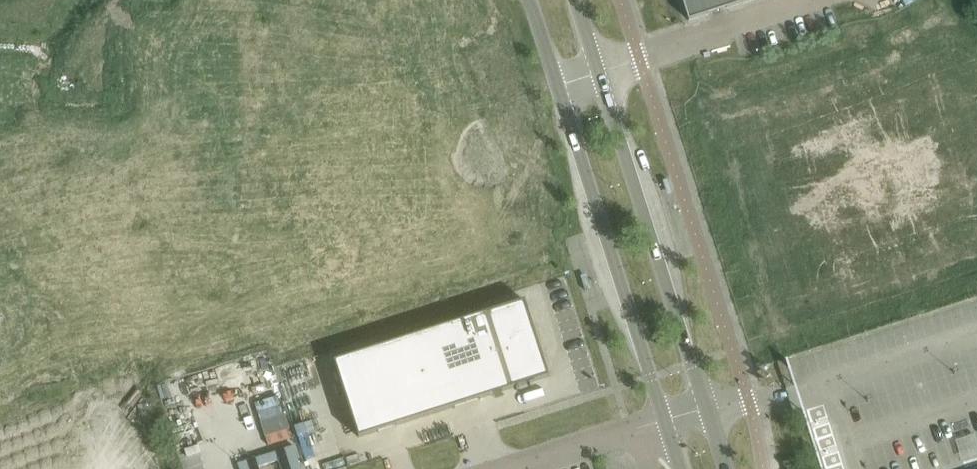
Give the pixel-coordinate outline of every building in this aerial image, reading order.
[(689,21),(753,0),(682,0),(689,21)] [(525,302),(335,363),(359,439),(550,378),(525,302)] [(238,464),(240,468),(260,468),(279,462),(281,468),(301,468),(294,446),(238,464)]
